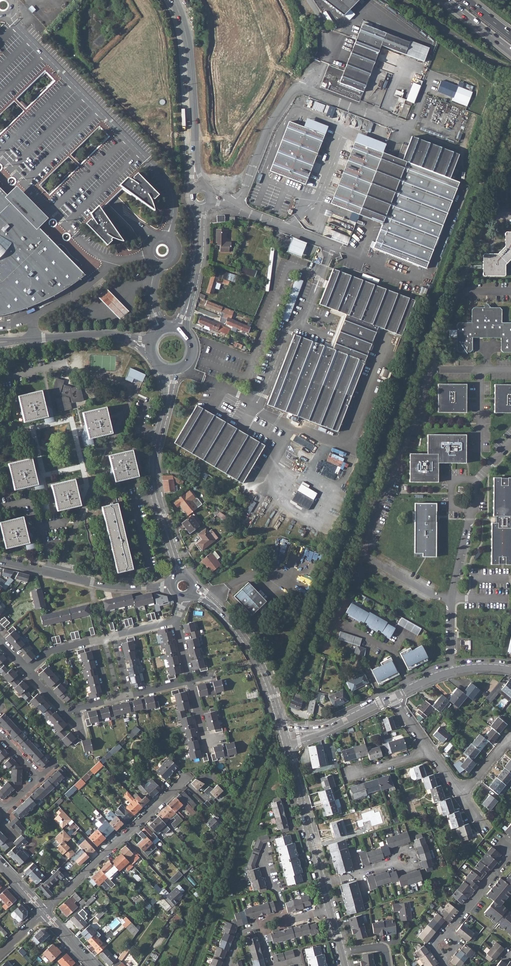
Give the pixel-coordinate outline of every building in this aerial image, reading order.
[(344,16),(360,0),(323,0),(344,16)] [(362,24),(356,40),(362,42),(378,48),(380,49),(381,45),(405,54),(409,42),(362,24)] [(362,42),(356,40),(349,58),(346,66),(340,83),(363,91),(380,49),(378,48),(362,42)] [(462,89),(441,81),(437,91),(468,103),(470,97),(461,93),(462,89)] [(461,93),(470,97),(472,93),(462,89),(461,93)] [(327,113),(326,116),(333,118),(336,108),(316,101),(313,109),(327,113)] [(406,119),(411,107),(404,104),(400,116),(406,119)] [(324,135),(327,128),(306,119),(303,127),(324,135)] [(303,127),(289,122),(270,171),(305,184),(324,135),(303,127)] [(355,142),(383,153),(386,145),(357,134),(355,142)] [(383,153),(355,142),(331,204),(383,223),(373,248),(426,268),(459,182),(452,180),(454,176),(451,175),(458,154),(412,136),(408,146),(403,144),(397,158),(383,153)] [(9,150),(16,157),(18,155),(11,148),(9,150)] [(23,164),(30,171),(32,169),(25,162),(23,164)] [(119,186),(154,211),(153,206),(151,200),(153,199),(154,200),(159,195),(137,173),(132,178),(133,179),(132,180),(127,178),(119,186)] [(9,197),(0,189),(0,196),(1,196),(3,196),(4,196),(5,196),(6,196),(6,198),(7,200),(9,200),(9,201),(9,202),(10,203),(9,204),(9,205),(9,206),(8,207),(6,209),(8,211),(11,209),(25,223),(23,226),(25,228),(28,226),(46,236),(38,227),(45,220),(47,217),(19,188),(9,197)] [(2,313),(2,316),(18,312),(42,302),(39,299),(40,298),(43,296),(50,298),(69,287),(85,275),(58,248),(55,250),(53,249),(55,244),(46,236),(28,226),(25,228),(23,226),(25,223),(11,209),(8,211),(6,209),(8,207),(9,206),(9,205),(9,204),(10,203),(9,202),(9,201),(9,200),(7,200),(6,198),(6,196),(5,196),(4,196),(3,196),(1,196),(0,196),(0,313),(2,313)] [(64,206),(71,213),(73,211),(66,204),(64,206)] [(98,206),(92,213),(90,214),(93,219),(92,220),(90,219),(86,224),(107,246),(112,241),(111,240),(112,238),(118,241),(123,242),(103,213),(98,206)] [(228,229),(216,229),(216,246),(220,246),(220,251),(229,252),(229,249),(231,249),(231,242),(226,242),(226,233),(227,233),(228,229)] [(327,238),(349,245),(352,237),(330,229),(327,238)] [(506,232),(505,233),(505,247),(497,254),(484,254),(483,255),(483,275),(484,276),(504,276),(505,275),(505,265),(509,259),(510,257),(510,232),(506,232)] [(289,251),(300,255),(304,244),(293,240),(289,251)] [(242,273),(255,277),(257,271),(244,266),(242,273)] [(237,276),(214,269),(212,275),(218,277),(235,282),(237,276)] [(331,308),(346,314),(333,349),(327,347),(328,343),(325,342),(324,346),(294,335),(268,403),(267,404),(338,431),(378,326),(401,335),(415,300),(340,272),(333,269),(328,281),(325,288),(319,304),(331,308)] [(212,275),(207,292),(213,294),(215,288),(219,289),(221,284),(222,284),(222,283),(228,285),(230,281),(218,277),(212,275)] [(290,321),(302,280),(295,277),(282,319),(290,321)] [(107,290),(98,298),(121,321),(129,313),(107,290)] [(233,311),(207,301),(205,306),(220,312),(221,311),(225,313),(223,318),(227,319),(228,318),(230,319),(233,311)] [(474,307),(472,309),(472,322),(459,322),(457,324),(457,350),(459,352),(470,352),(472,350),(472,337),(501,338),(501,350),(503,352),(510,352),(510,322),(502,322),(502,309),(500,307),(491,307),(487,304),(483,307),(474,307)] [(327,347),(333,349),(346,314),(331,308),(330,312),(341,317),(331,344),(328,343),(327,347)] [(229,329),(200,316),(197,322),(205,325),(204,328),(209,330),(210,329),(213,330),(214,329),(227,335),(229,329)] [(230,319),(228,318),(227,319),(223,318),(220,316),(220,321),(226,324),(233,326),(231,329),(231,330),(235,331),(236,331),(246,335),(250,327),(230,319)] [(233,346),(244,351),(246,347),(235,342),(233,346)] [(145,374),(130,368),(125,379),(132,382),(132,381),(133,379),(136,380),(142,382),(145,374)] [(388,379),(391,371),(383,368),(380,376),(388,379)] [(60,394),(61,394),(60,398),(56,399),(59,412),(72,409),(70,403),(74,402),(83,400),(80,386),(70,389),(68,389),(64,388),(65,385),(63,384),(64,380),(57,378),(52,393),(59,395),(60,394)] [(438,412),(466,412),(466,398),(466,384),(438,384),(438,412)] [(494,413),(510,413),(510,384),(494,384),(494,398),(494,413)] [(54,420),(51,410),(47,412),(44,402),(42,390),(18,396),(24,422),(44,417),(45,422),(54,420)] [(264,445),(197,405),(174,443),(239,481),(242,483),(264,445)] [(106,407),(83,413),(88,434),(83,435),(85,445),(93,443),(92,438),(112,433),(106,407)] [(297,435),(293,441),(314,453),(319,444),(304,434),(302,438),(297,435)] [(466,435),(427,434),(427,454),(410,453),(409,482),(438,482),(438,468),(438,463),(466,463),(466,435)] [(132,450),(109,456),(114,477),(109,478),(111,487),(120,485),(118,481),(139,476),(132,450)] [(330,452),(323,468),(338,474),(345,458),(330,452)] [(32,458),(8,463),(14,490),(35,485),(36,490),(44,488),(42,478),(37,479),(32,458)] [(173,476),(162,476),(164,492),(178,490),(177,485),(174,486),(174,481),(182,485),(184,481),(173,476)] [(491,564),(510,564),(510,528),(510,521),(510,477),(493,477),(493,516),(495,516),(495,522),(491,522),(491,564)] [(75,479),(51,485),(57,511),(81,505),(75,479)] [(314,500),(318,493),(302,483),(298,490),(314,500)] [(195,498),(189,491),(174,503),(177,507),(180,505),(183,509),(184,509),(189,514),(202,504),(197,498),(195,498)] [(102,506),(102,507),(117,572),(133,569),(117,502),(122,501),(121,495),(116,497),(115,494),(103,496),(104,498),(105,498),(105,501),(101,502),(102,506)] [(247,510),(251,512),(256,502),(252,500),(247,510)] [(47,502),(42,503),(43,507),(40,508),(41,513),(49,511),(47,502)] [(436,504),(415,504),(415,553),(423,553),(423,556),(435,557),(436,504)] [(217,515),(225,521),(227,517),(221,513),(220,512),(217,515)] [(201,522),(196,517),(193,518),(191,516),(178,526),(181,530),(186,526),(191,532),(199,525),(198,524),(201,522)] [(0,522),(0,524),(6,548),(26,543),(27,548),(35,546),(33,537),(28,538),(23,517),(0,522)] [(208,531),(206,528),(198,534),(200,537),(202,539),(197,543),(202,550),(218,538),(211,529),(208,531)] [(211,552),(201,560),(207,567),(208,566),(212,571),(221,565),(217,559),(219,557),(215,551),(212,553),(211,552)] [(15,571),(4,568),(2,575),(10,577),(15,571)] [(29,575),(19,572),(14,579),(27,582),(29,575)] [(266,601),(248,582),(234,596),(252,615),(266,601)] [(42,594),(40,588),(32,590),(34,595),(32,596),(33,600),(42,598),(41,594),(42,594)] [(153,601),(151,593),(146,594),(146,595),(142,596),(144,605),(148,604),(148,602),(153,601)] [(161,595),(154,593),(156,604),(158,603),(159,606),(169,603),(170,597),(169,597),(161,595)] [(127,595),(122,596),(122,597),(124,604),(129,603),(129,605),(134,603),(132,597),(132,595),(128,596),(127,595)] [(138,596),(132,597),(134,603),(134,606),(139,604),(140,606),(144,605),(142,596),(138,597),(138,596)] [(118,597),(113,598),(115,607),(120,605),(120,607),(124,606),(124,604),(122,597),(118,598),(118,597)] [(43,602),(42,598),(33,600),(34,604),(36,604),(37,609),(45,607),(44,601),(43,602)] [(115,607),(113,598),(107,600),(107,601),(103,602),(104,603),(106,610),(110,609),(109,608),(115,607)] [(356,605),(351,602),(346,612),(348,613),(348,615),(360,622),(360,620),(363,622),(364,621),(367,623),(366,625),(377,631),(378,629),(381,631),(381,632),(384,633),(383,635),(389,638),(396,626),(391,623),(390,624),(386,622),(387,621),(378,616),(369,611),(368,612),(363,609),(364,608),(357,604),(356,605)] [(83,606),(78,607),(80,615),(85,614),(86,615),(90,614),(88,606),(84,606),(83,606)] [(80,615),(78,607),(72,608),(73,609),(69,610),(70,617),(71,619),(75,618),(75,616),(80,615)] [(69,610),(69,609),(63,611),(63,612),(59,612),(61,620),(61,621),(66,620),(65,619),(70,617),(69,610)] [(59,612),(59,611),(54,613),(54,614),(50,615),(52,624),(56,623),(56,621),(61,620),(59,612)] [(48,625),(52,624),(50,615),(46,616),(46,615),(40,616),(42,624),(48,623),(48,625)] [(398,624),(418,635),(422,628),(402,617),(398,624)] [(10,623),(7,620),(1,625),(4,628),(10,623)] [(193,622),(183,624),(185,633),(190,632),(191,635),(199,633),(197,629),(195,629),(193,622)] [(13,626),(7,631),(10,634),(5,638),(11,644),(18,638),(19,637),(14,631),(16,629),(13,626)] [(166,628),(157,631),(158,635),(161,635),(163,642),(169,641),(172,640),(170,631),(167,632),(166,628)] [(357,645),(359,646),(362,638),(340,631),(338,639),(357,645)] [(200,638),(199,633),(191,635),(192,639),(186,640),(188,649),(197,647),(199,646),(197,639),(200,638)] [(134,641),(133,636),(126,638),(127,642),(121,643),(123,652),(132,650),(134,649),(132,642),(134,641)] [(18,638),(11,644),(17,651),(19,649),(22,652),(29,645),(26,641),(23,644),(18,638)] [(165,647),(166,654),(172,653),(175,652),(173,644),(170,644),(169,641),(163,642),(160,643),(161,648),(165,647)] [(22,656),(28,663),(35,656),(30,651),(32,648),(29,645),(22,652),(24,654),(22,656)] [(354,653),(364,656),(366,648),(359,646),(357,645),(354,653)] [(426,658),(427,657),(421,645),(414,648),(414,649),(411,650),(410,647),(402,651),(403,651),(399,653),(407,669),(411,667),(421,662),(427,659),(426,658)] [(197,647),(188,649),(191,657),(193,657),(194,660),(202,658),(204,658),(203,653),(199,654),(197,647)] [(84,648),(77,650),(78,655),(80,654),(82,662),(84,661),(93,659),(91,651),(85,652),(84,648)] [(129,663),(139,661),(137,656),(134,657),(132,650),(123,652),(125,660),(128,660),(129,663)] [(166,654),(163,655),(166,667),(168,667),(178,664),(176,656),(173,656),(172,653),(166,654)] [(200,672),(208,670),(206,665),(204,666),(202,658),(194,660),(192,661),(194,669),(199,668),(200,672)] [(371,670),(378,684),(385,680),(385,681),(395,675),(398,673),(391,658),(387,659),(380,662),(381,666),(379,667),(378,666),(371,670)] [(95,668),(93,659),(84,661),(86,669),(82,670),(83,674),(93,672),(92,668),(95,668)] [(129,676),(138,674),(136,666),(140,666),(139,661),(129,663),(130,667),(127,667),(129,676)] [(46,662),(41,667),(43,670),(39,674),(45,681),(53,673),(47,668),(49,666),(46,662)] [(167,675),(168,679),(175,678),(174,674),(180,673),(178,664),(168,667),(169,674),(167,675)] [(1,673),(9,682),(12,685),(18,680),(15,677),(17,675),(11,669),(9,671),(4,665),(0,669),(0,672),(1,673)] [(93,672),(83,674),(84,679),(88,678),(90,686),(99,683),(96,675),(94,676),(93,672)] [(53,673),(45,681),(51,687),(55,683),(57,686),(60,684),(63,681),(60,677),(58,679),(53,673)] [(142,673),(138,674),(129,676),(131,685),(134,684),(135,688),(145,685),(142,673)] [(351,691),(368,682),(363,673),(347,681),(351,691)] [(18,680),(12,685),(15,688),(25,700),(30,695),(25,689),(28,687),(22,681),(20,683),(18,680)] [(223,690),(221,680),(212,682),(214,688),(210,689),(212,696),(217,695),(216,692),(223,690)] [(508,681),(501,689),(510,698),(510,683),(508,681)] [(99,683),(90,686),(92,693),(88,694),(89,699),(99,696),(98,693),(101,692),(99,683)] [(481,691),(471,683),(463,692),(467,696),(473,701),(481,691)] [(57,686),(53,690),(62,699),(63,698),(66,702),(72,697),(68,693),(67,694),(64,691),(66,690),(60,684),(57,686)] [(207,689),(205,684),(197,686),(199,696),(207,694),(208,697),(212,696),(210,689),(207,689)] [(463,692),(457,688),(448,699),(449,700),(454,704),(457,707),(467,696),(463,692)] [(176,702),(187,700),(185,691),(179,693),(178,689),(171,691),(172,695),(175,695),(176,702)] [(334,708),(348,701),(342,689),(328,696),(334,708)] [(315,701),(320,702),(321,695),(324,696),(325,693),(317,692),(315,700),(315,701)] [(30,695),(25,700),(29,703),(30,702),(36,707),(37,706),(44,700),(38,694),(33,697),(31,695),(30,695)] [(448,699),(442,694),(432,706),(433,707),(439,712),(449,700),(448,699)] [(289,707),(298,710),(299,709),(303,711),(305,705),(301,703),(303,699),(295,696),(293,701),(291,700),(289,707)] [(160,709),(158,701),(154,702),(153,697),(144,699),(145,701),(147,709),(154,707),(155,710),(160,709)] [(312,714),(315,701),(315,700),(310,699),(307,712),(312,714)] [(50,706),(44,700),(37,706),(42,712),(39,714),(43,718),(50,711),(48,708),(50,706)] [(133,704),(134,711),(142,709),(143,712),(147,711),(147,709),(145,701),(141,702),(141,700),(132,702),(133,704)] [(189,708),(187,700),(176,702),(178,710),(176,711),(177,715),(184,713),(183,710),(189,708)] [(432,706),(425,700),(418,709),(419,710),(417,713),(423,718),(425,715),(426,716),(433,707),(432,706)] [(120,705),(122,713),(130,711),(131,715),(135,714),(134,711),(133,704),(129,705),(129,703),(120,705)] [(115,715),(116,715),(122,713),(120,705),(114,706),(112,707),(112,709),(109,710),(110,716),(111,720),(116,719),(115,715)] [(100,712),(96,713),(98,721),(99,723),(103,722),(103,718),(110,716),(109,710),(108,707),(99,709),(100,712)] [(207,722),(217,719),(215,712),(218,711),(216,707),(209,708),(210,712),(204,713),(207,722)] [(89,718),(85,719),(87,726),(91,725),(91,723),(98,721),(96,713),(96,710),(87,712),(89,718)] [(50,711),(43,718),(51,727),(53,726),(54,725),(61,718),(55,712),(53,714),(50,711)] [(4,713),(0,717),(0,726),(1,727),(10,719),(4,713)] [(185,717),(184,713),(177,715),(178,720),(181,719),(183,727),(190,725),(193,724),(191,716),(185,717)] [(391,716),(380,720),(382,724),(384,723),(387,731),(395,728),(391,716)] [(506,724),(498,717),(490,726),(492,728),(498,733),(506,724)] [(66,725),(61,718),(54,725),(53,726),(58,731),(56,733),(59,737),(65,732),(62,729),(66,725)] [(15,725),(10,719),(1,727),(4,730),(5,729),(8,732),(15,725)] [(215,733),(222,731),(221,726),(219,727),(217,719),(207,722),(209,730),(214,729),(215,733)] [(21,731),(15,725),(8,732),(11,735),(10,736),(12,739),(21,731)] [(183,727),(181,727),(182,732),(185,731),(187,738),(193,737),(196,736),(194,728),(191,728),(190,725),(183,727)] [(449,734),(439,727),(433,735),(442,743),(449,734)] [(498,733),(492,728),(484,738),(487,740),(488,741),(492,744),(499,734),(498,733)] [(26,737),(21,731),(12,739),(15,742),(16,741),(19,744),(26,737)] [(67,734),(65,732),(59,737),(62,739),(67,746),(72,742),(75,739),(70,732),(67,734)] [(484,738),(479,734),(471,744),(480,750),(485,744),(484,743),(487,740),(484,738)] [(32,743),(26,737),(19,744),(22,747),(21,748),(23,751),(32,743)] [(80,740),(77,737),(75,739),(72,742),(75,745),(79,742),(78,741),(80,740)] [(190,750),(199,748),(197,740),(194,741),(193,737),(187,738),(184,739),(185,744),(188,743),(190,750)] [(403,737),(383,744),(387,755),(406,748),(403,737)] [(84,752),(93,750),(90,739),(82,741),(84,752)] [(229,755),(236,753),(234,742),(225,744),(227,750),(223,751),(224,756),(225,758),(229,757),(229,755)] [(444,750),(447,752),(453,744),(450,742),(444,750)] [(37,749),(32,743),(23,751),(26,754),(27,753),(30,756),(37,749)] [(121,746),(118,743),(109,751),(112,755),(121,746)] [(471,744),(471,743),(463,753),(468,757),(472,760),(480,750),(471,744)] [(365,744),(353,748),(356,758),(360,757),(360,755),(364,754),(364,755),(368,754),(366,748),(365,744)] [(6,750),(5,751),(0,745),(0,760),(0,761),(4,757),(9,752),(6,750)] [(223,751),(221,745),(213,747),(214,753),(211,754),(212,761),(217,760),(216,758),(224,756),(223,751)] [(321,745),(308,747),(312,767),(325,765),(324,757),(321,745)] [(370,747),(366,748),(368,754),(370,760),(382,756),(379,747),(371,749),(370,747)] [(201,757),(199,748),(190,750),(188,751),(190,759),(201,757)] [(353,748),(341,751),(344,762),(356,758),(353,748)] [(40,752),(37,749),(30,756),(33,759),(32,760),(34,763),(43,755),(41,752),(40,752)] [(112,755),(109,751),(99,761),(102,764),(104,766),(107,763),(105,761),(112,755)] [(49,761),(43,755),(34,763),(37,766),(38,765),(41,768),(49,761)] [(178,767),(168,757),(162,764),(159,768),(161,770),(158,772),(165,780),(168,777),(169,777),(168,776),(169,775),(170,775),(172,773),(178,767)] [(472,760),(468,757),(460,766),(468,772),(476,763),(472,760)] [(138,763),(133,758),(129,762),(134,767),(138,763)] [(423,764),(413,767),(413,768),(410,769),(409,772),(411,778),(413,780),(422,778),(426,776),(423,764)] [(99,768),(95,765),(90,770),(93,773),(99,768)] [(22,766),(15,766),(12,768),(12,769),(11,769),(11,775),(23,775),(23,772),(21,772),(22,766)] [(65,773),(60,768),(56,772),(55,771),(52,773),(53,774),(59,781),(64,777),(63,776),(65,773)] [(504,768),(496,777),(505,785),(510,777),(510,773),(504,768)] [(59,781),(53,774),(50,777),(49,776),(46,779),(54,788),(57,785),(56,785),(60,782),(59,781)] [(426,776),(422,778),(426,790),(429,788),(436,786),(433,774),(426,776)] [(23,775),(11,775),(11,781),(12,781),(12,782),(14,784),(18,784),(21,785),(21,779),(23,779),(23,775)] [(331,775),(321,778),(324,790),(330,788),(335,787),(331,775)] [(389,775),(377,779),(380,789),(381,790),(393,786),(389,775)] [(505,785),(496,777),(488,787),(497,794),(505,785)] [(54,788),(46,779),(43,781),(45,782),(41,785),(48,793),(54,788)] [(161,789),(153,781),(153,780),(151,779),(145,785),(141,780),(138,783),(140,785),(143,788),(144,789),(146,791),(152,797),(161,789)] [(191,784),(198,791),(204,785),(196,779),(195,781),(194,780),(191,784)] [(377,779),(363,783),(366,793),(368,793),(380,789),(377,779)] [(10,784),(7,782),(3,786),(11,794),(14,792),(12,790),(18,785),(18,784),(14,784),(12,782),(10,784)] [(363,783),(350,787),(353,799),(364,795),(364,793),(366,793),(363,783)] [(48,793),(41,785),(38,789),(37,787),(34,790),(43,799),(45,796),(48,793)] [(140,785),(137,787),(143,793),(144,793),(146,791),(144,789),(143,788),(140,785)] [(436,786),(429,788),(434,803),(439,801),(445,799),(440,785),(436,786)] [(3,786),(0,789),(0,791),(0,792),(0,797),(3,799),(7,795),(8,797),(11,794),(3,786)] [(324,790),(319,792),(323,804),(333,800),(330,788),(324,790)] [(43,799),(34,790),(31,792),(33,793),(29,797),(30,798),(36,804),(43,799)] [(142,807),(134,799),(127,791),(124,794),(124,796),(130,803),(125,807),(133,815),(142,807)] [(196,805),(183,791),(180,794),(192,808),(196,805)] [(141,798),(136,793),(133,796),(135,798),(134,799),(142,807),(149,800),(145,796),(143,798),(142,797),(141,798)] [(192,808),(180,794),(168,805),(175,812),(177,810),(182,805),(188,812),(187,813),(189,815),(191,814),(192,816),(196,812),(192,808)] [(497,801),(489,794),(481,804),(489,810),(497,801)] [(16,817),(16,818),(17,817),(19,815),(16,812),(30,798),(29,797),(12,813),(16,817)] [(280,797),(273,799),(273,802),(271,803),(272,808),(284,805),(283,802),(281,802),(280,797)] [(36,804),(30,798),(16,812),(19,815),(21,817),(36,804)] [(445,799),(439,801),(443,816),(448,814),(454,812),(450,798),(445,799)] [(333,800),(323,804),(325,812),(326,811),(327,815),(338,812),(337,809),(340,807),(339,802),(335,803),(334,800),(333,800)] [(115,813),(124,822),(124,823),(133,815),(125,807),(122,804),(117,808),(118,809),(115,811),(115,813)] [(159,816),(164,823),(169,818),(170,819),(173,818),(175,820),(171,824),(173,827),(180,822),(186,829),(188,826),(182,819),(179,816),(175,812),(168,805),(157,815),(159,816)] [(272,808),(273,812),(274,816),(284,813),(283,809),(285,809),(284,805),(272,808)] [(70,824),(73,821),(60,808),(56,812),(58,814),(53,819),(62,828),(66,824),(65,824),(67,822),(68,824),(70,824)] [(463,825),(460,815),(457,816),(456,812),(454,812),(448,814),(452,828),(458,827),(463,825)] [(114,814),(123,823),(124,822),(115,813),(114,814)] [(284,813),(274,816),(275,820),(276,824),(277,824),(288,821),(287,817),(285,818),(284,813)] [(114,814),(111,816),(113,819),(109,823),(116,830),(123,823),(114,814)] [(164,823),(159,816),(152,822),(154,823),(151,826),(156,832),(160,829),(165,824),(164,823)] [(221,822),(215,816),(213,818),(206,824),(212,830),(221,822)] [(26,830),(19,823),(21,822),(17,817),(16,818),(16,817),(9,824),(13,829),(14,828),(21,835),(26,830)] [(106,820),(104,817),(100,820),(108,828),(107,830),(108,831),(105,833),(108,837),(116,830),(109,823),(106,820)] [(340,820),(331,823),(334,833),(335,838),(345,835),(340,820)] [(288,821),(277,824),(278,829),(280,829),(281,832),(288,830),(287,825),(289,825),(288,821)] [(463,825),(458,827),(462,841),(472,838),(468,824),(463,825)] [(152,833),(146,826),(142,830),(149,837),(148,837),(152,842),(154,845),(160,840),(153,832),(152,833)] [(74,854),(75,853),(65,843),(68,840),(67,839),(70,836),(63,829),(55,837),(58,840),(57,841),(60,844),(56,847),(62,854),(64,853),(69,859),(71,856),(74,854)] [(105,838),(97,829),(88,837),(96,846),(105,838)] [(407,832),(399,834),(403,845),(407,844),(406,843),(410,841),(407,832)] [(399,834),(392,836),(395,846),(399,845),(399,847),(403,845),(399,834)] [(421,834),(415,835),(416,839),(414,840),(415,844),(413,844),(414,848),(417,847),(426,844),(423,837),(422,837),(421,834)] [(28,842),(21,835),(13,843),(16,846),(7,853),(12,858),(14,856),(15,858),(20,864),(28,857),(23,851),(22,852),(18,847),(22,843),(24,845),(28,842)] [(268,835),(258,837),(254,847),(260,850),(263,843),(270,841),(269,838),(268,835)] [(277,838),(275,839),(287,885),(302,881),(299,869),(301,869),(298,859),(297,856),(295,846),(293,847),(290,835),(277,838)] [(148,837),(147,836),(144,839),(143,838),(136,844),(146,854),(150,850),(147,847),(152,842),(148,837)] [(392,836),(385,839),(387,844),(389,850),(392,849),(391,847),(395,846),(392,836)] [(13,843),(8,837),(7,838),(5,840),(3,842),(7,846),(8,847),(13,843)] [(95,850),(85,839),(78,845),(80,848),(88,856),(95,850)] [(345,839),(328,845),(334,867),(336,867),(338,873),(353,869),(345,839)] [(387,844),(380,846),(380,848),(383,858),(387,857),(386,855),(390,854),(389,850),(387,844)] [(418,851),(416,851),(417,855),(429,851),(426,844),(417,847),(418,851)] [(121,852),(125,858),(126,858),(132,853),(125,845),(119,850),(121,852)] [(501,854),(491,846),(486,853),(496,861),(499,859),(498,858),(501,854)] [(252,853),(258,855),(260,850),(254,847),(252,853)] [(43,848),(39,853),(42,856),(47,852),(43,848)] [(88,856),(80,848),(78,849),(81,852),(75,858),(76,859),(75,860),(79,864),(88,856)] [(380,848),(373,850),(377,862),(380,861),(380,859),(383,858),(380,848)] [(373,850),(366,853),(366,854),(368,857),(369,861),(369,862),(373,861),(373,863),(377,862),(373,850)] [(421,861),(430,858),(431,858),(434,857),(432,850),(429,851),(417,855),(418,858),(420,858),(421,861)] [(125,858),(121,852),(111,862),(116,868),(119,870),(123,866),(127,871),(133,866),(126,858),(125,858)] [(249,870),(255,869),(254,865),(258,855),(252,853),(247,865),(249,870)] [(496,861),(486,853),(483,857),(493,866),(497,861),(496,861)] [(493,866),(483,857),(479,861),(489,870),(490,870),(493,866)] [(430,858),(421,861),(419,862),(420,866),(422,865),(423,869),(425,868),(426,872),(433,870),(431,866),(432,866),(430,858)] [(111,862),(109,860),(100,869),(107,877),(116,868),(111,862)] [(489,870),(479,861),(474,867),(481,873),(484,875),(487,872),(489,870)] [(36,883),(37,883),(44,876),(39,871),(40,870),(33,863),(24,872),(28,875),(28,874),(31,877),(33,879),(33,881),(36,883)] [(188,870),(183,875),(184,877),(186,878),(194,871),(192,869),(194,868),(192,866),(188,870)] [(68,875),(60,867),(58,869),(64,876),(65,877),(68,875)] [(249,870),(246,871),(248,876),(260,873),(259,868),(255,869),(249,870)] [(59,877),(60,879),(64,876),(58,869),(43,884),(43,883),(39,887),(48,897),(52,893),(47,888),(54,881),(53,880),(58,876),(59,877)] [(107,877),(100,869),(88,881),(93,886),(96,883),(98,885),(107,877)] [(419,870),(415,871),(415,869),(411,871),(415,882),(422,880),(419,870)] [(478,876),(472,870),(466,877),(467,877),(477,885),(479,882),(478,882),(481,878),(478,876)] [(388,872),(384,873),(383,871),(380,872),(384,884),(391,881),(388,872)] [(395,871),(392,872),(391,871),(388,872),(391,881),(391,883),(399,881),(397,875),(395,871)] [(411,871),(408,872),(408,873),(404,874),(408,884),(415,882),(411,871)] [(380,872),(377,873),(377,875),(374,876),(374,878),(375,881),(376,884),(377,886),(384,884),(380,872)] [(506,878),(506,879),(504,881),(500,878),(486,895),(493,901),(484,913),(496,922),(496,921),(499,924),(498,925),(510,935),(510,913),(509,911),(508,913),(505,911),(507,909),(501,904),(510,892),(510,872),(506,878)] [(260,873),(248,876),(249,881),(251,881),(261,878),(260,873)] [(404,874),(401,876),(400,874),(397,875),(399,881),(400,886),(408,884),(404,874)] [(261,878),(251,881),(252,886),(264,882),(263,877),(261,878)] [(477,885),(467,877),(463,881),(474,890),(477,886),(477,885)] [(356,881),(341,885),(343,892),(341,892),(347,915),(364,909),(356,881)] [(474,890),(463,881),(460,885),(471,894),(474,890)] [(264,882),(252,886),(253,891),(258,889),(259,893),(267,891),(264,882)] [(175,887),(181,893),(184,890),(178,885),(175,887)] [(471,894),(460,885),(457,890),(467,898),(471,894)] [(181,893),(175,887),(166,896),(163,898),(167,903),(170,906),(171,907),(180,898),(180,896),(182,894),(181,893)] [(6,889),(0,895),(0,901),(1,900),(8,907),(16,900),(6,889)] [(467,898),(457,890),(451,896),(461,904),(464,900),(465,901),(467,898)] [(81,898),(75,892),(59,907),(67,916),(77,906),(74,903),(77,900),(78,901),(81,898)] [(308,895),(300,896),(301,899),(303,908),(307,907),(306,906),(311,904),(308,895)] [(95,898),(92,896),(86,902),(84,903),(87,906),(95,898)] [(163,898),(162,897),(159,899),(165,905),(167,903),(163,898)] [(157,901),(165,910),(170,906),(167,903),(165,905),(159,899),(157,901)] [(301,899),(293,900),(296,912),(299,911),(299,909),(303,908),(301,899)] [(293,900),(285,903),(287,913),(292,911),(292,913),(296,912),(293,900)] [(273,901),(267,903),(270,914),(274,913),(274,912),(279,910),(277,903),(274,904),(273,901)] [(264,904),(260,905),(262,915),(266,913),(267,915),(270,914),(267,903),(267,902),(264,903),(264,904)] [(392,904),(393,912),(399,911),(401,921),(411,919),(409,902),(392,904)] [(458,911),(448,903),(443,909),(453,917),(458,911)] [(27,911),(21,904),(11,914),(11,916),(13,918),(15,919),(18,922),(19,922),(27,915),(27,911)] [(260,905),(251,906),(255,918),(258,917),(258,916),(262,915),(260,905)] [(251,906),(244,909),(244,911),(246,919),(251,918),(251,919),(255,918),(251,906)] [(88,914),(83,908),(71,919),(74,922),(73,922),(80,930),(87,923),(85,921),(88,918),(86,916),(88,914)] [(105,913),(102,909),(95,915),(98,919),(105,913)] [(453,917),(443,909),(439,914),(445,920),(448,923),(453,917)] [(244,911),(239,912),(243,925),(248,923),(246,919),(244,911)] [(239,912),(234,913),(235,919),(232,920),(231,923),(237,926),(243,925),(239,912)] [(439,914),(437,913),(432,919),(441,927),(444,924),(442,923),(445,920),(439,914)] [(348,918),(351,929),(363,926),(365,926),(362,915),(348,918)] [(123,925),(125,928),(126,927),(131,922),(128,919),(125,922),(123,925)] [(394,919),(383,921),(383,922),(385,934),(396,933),(394,919)] [(441,927),(432,919),(427,925),(435,931),(438,928),(439,929),(441,927)] [(231,923),(226,921),(224,926),(235,931),(237,926),(231,923)] [(135,927),(131,922),(126,927),(134,936),(139,930),(135,927)] [(383,922),(372,923),(373,933),(380,932),(380,935),(385,934),(383,922)] [(303,923),(299,924),(302,936),(306,935),(310,933),(307,923),(303,925),(303,923)] [(311,923),(307,923),(310,933),(311,935),(318,933),(316,923),(311,924),(311,923)] [(96,931),(90,924),(80,933),(87,940),(96,931)] [(296,927),(291,928),(294,938),(298,937),(302,936),(299,924),(295,925),(296,927)] [(468,929),(462,924),(456,931),(459,934),(458,935),(461,938),(468,929)] [(435,931),(427,925),(423,931),(432,938),(434,935),(433,934),(435,931)] [(235,931),(224,926),(222,931),(224,932),(234,936),(235,931)] [(288,929),(283,930),(286,939),(290,938),(290,939),(294,938),(291,928),(291,926),(287,927),(288,929)] [(363,926),(351,929),(353,934),(355,933),(357,939),(366,937),(363,926)] [(279,929),(275,930),(278,942),(286,939),(283,930),(279,931),(279,929)] [(474,933),(468,929),(461,938),(463,940),(464,939),(468,941),(469,939),(472,942),(476,937),(473,935),(474,933)] [(49,934),(44,930),(40,930),(33,936),(34,936),(31,939),(37,944),(39,942),(40,943),(49,934)] [(272,933),(267,934),(269,942),(272,941),(273,943),(278,942),(275,930),(271,931),(272,933)] [(94,950),(98,953),(106,945),(103,942),(102,942),(97,937),(100,935),(96,931),(87,940),(95,949),(94,950)] [(432,938),(423,931),(418,936),(426,943),(428,940),(429,941),(432,938)] [(234,936),(224,932),(223,936),(222,936),(221,940),(232,944),(234,940),(232,940),(234,936)] [(256,934),(248,935),(249,939),(247,939),(248,945),(260,942),(259,938),(257,939),(256,934)] [(232,944),(221,940),(220,943),(219,947),(228,951),(229,947),(231,947),(232,944)] [(248,945),(249,949),(251,953),(260,950),(259,946),(261,946),(260,942),(248,945)] [(504,948),(496,942),(491,948),(500,955),(503,952),(501,951),(504,948)] [(55,948),(52,944),(43,953),(51,961),(59,953),(55,948)] [(421,947),(419,944),(414,947),(416,950),(415,951),(419,957),(429,951),(427,948),(426,948),(423,945),(421,947)] [(475,952),(465,944),(460,950),(468,956),(470,958),(475,952)] [(305,949),(309,965),(327,965),(324,957),(323,957),(320,946),(305,949)] [(219,947),(216,947),(215,950),(216,950),(214,954),(220,957),(223,958),(225,954),(226,954),(228,951),(219,947)] [(26,953),(21,948),(18,951),(28,962),(30,960),(25,954),(26,953)] [(410,963),(416,958),(409,948),(403,952),(410,963)] [(500,955),(491,948),(486,953),(487,954),(485,957),(490,961),(492,958),(494,960),(497,957),(498,958),(500,955)] [(113,956),(106,949),(99,955),(106,962),(107,962),(110,964),(116,959),(117,957),(115,954),(113,956)] [(128,952),(124,949),(118,957),(121,960),(128,952)] [(260,950),(251,953),(252,957),(251,957),(252,961),(264,958),(263,954),(261,955),(260,950)] [(292,950),(282,953),(284,959),(294,957),(292,950)] [(468,956),(460,950),(458,953),(456,952),(454,954),(463,962),(468,956)] [(433,957),(429,951),(419,957),(419,958),(423,964),(433,957)] [(361,965),(362,965),(373,964),(372,953),(362,955),(363,961),(360,961),(361,965)] [(66,954),(58,961),(62,965),(71,965),(74,963),(66,954)] [(279,954),(272,955),(274,962),(281,960),(279,954)] [(454,954),(452,957),(453,958),(450,961),(456,965),(460,965),(463,962),(454,954)] [(433,957),(423,964),(424,965),(433,965),(438,963),(433,957)] [(213,958),(211,962),(209,965),(211,965),(221,965),(220,965),(222,961),(218,960),(213,958)] [(252,961),(253,964),(254,964),(254,965),(264,965),(263,962),(265,961),(264,958),(252,961)]
